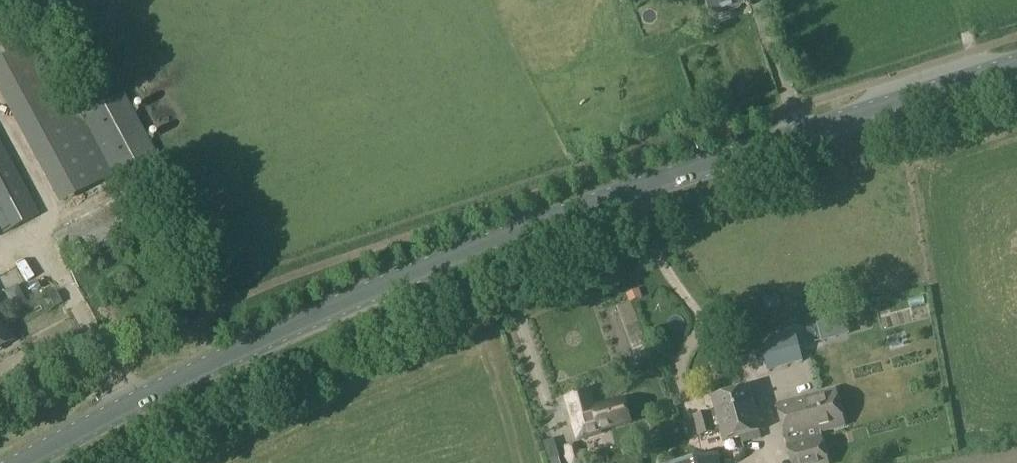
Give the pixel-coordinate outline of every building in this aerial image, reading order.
[(743,5),(742,0),(706,0),(712,15),(743,5)] [(23,47),(0,7),(0,60),(23,47)] [(0,61),(0,111),(54,212),(107,184),(63,99),(50,106),(20,50),(0,61)] [(124,93),(81,116),(111,175),(155,152),(124,93)] [(2,235),(39,215),(0,141),(0,230),(2,235)] [(69,267),(130,236),(113,203),(53,236),(69,267)] [(26,302),(17,285),(5,291),(13,308),(26,302)] [(63,302),(56,291),(48,296),(54,307),(63,302)] [(893,320),(914,316),(911,299),(890,302),(893,320)] [(13,340),(0,315),(0,347),(13,340)] [(794,329),(759,339),(767,370),(802,361),(794,329)] [(721,430),(724,441),(759,431),(747,389),(713,399),(716,410),(692,416),(698,437),(721,430)] [(791,402),(777,406),(785,440),(788,439),(819,432),(844,425),(836,391),(791,402)] [(594,409),(589,392),(567,398),(577,439),(600,432),(600,430),(628,423),(623,401),(594,409)] [(788,439),(790,447),(788,448),(792,462),(827,462),(819,432),(788,439)] [(569,462),(582,462),(584,462),(578,441),(564,445),(569,462)] [(718,455),(674,462),(720,462),(718,455)]
